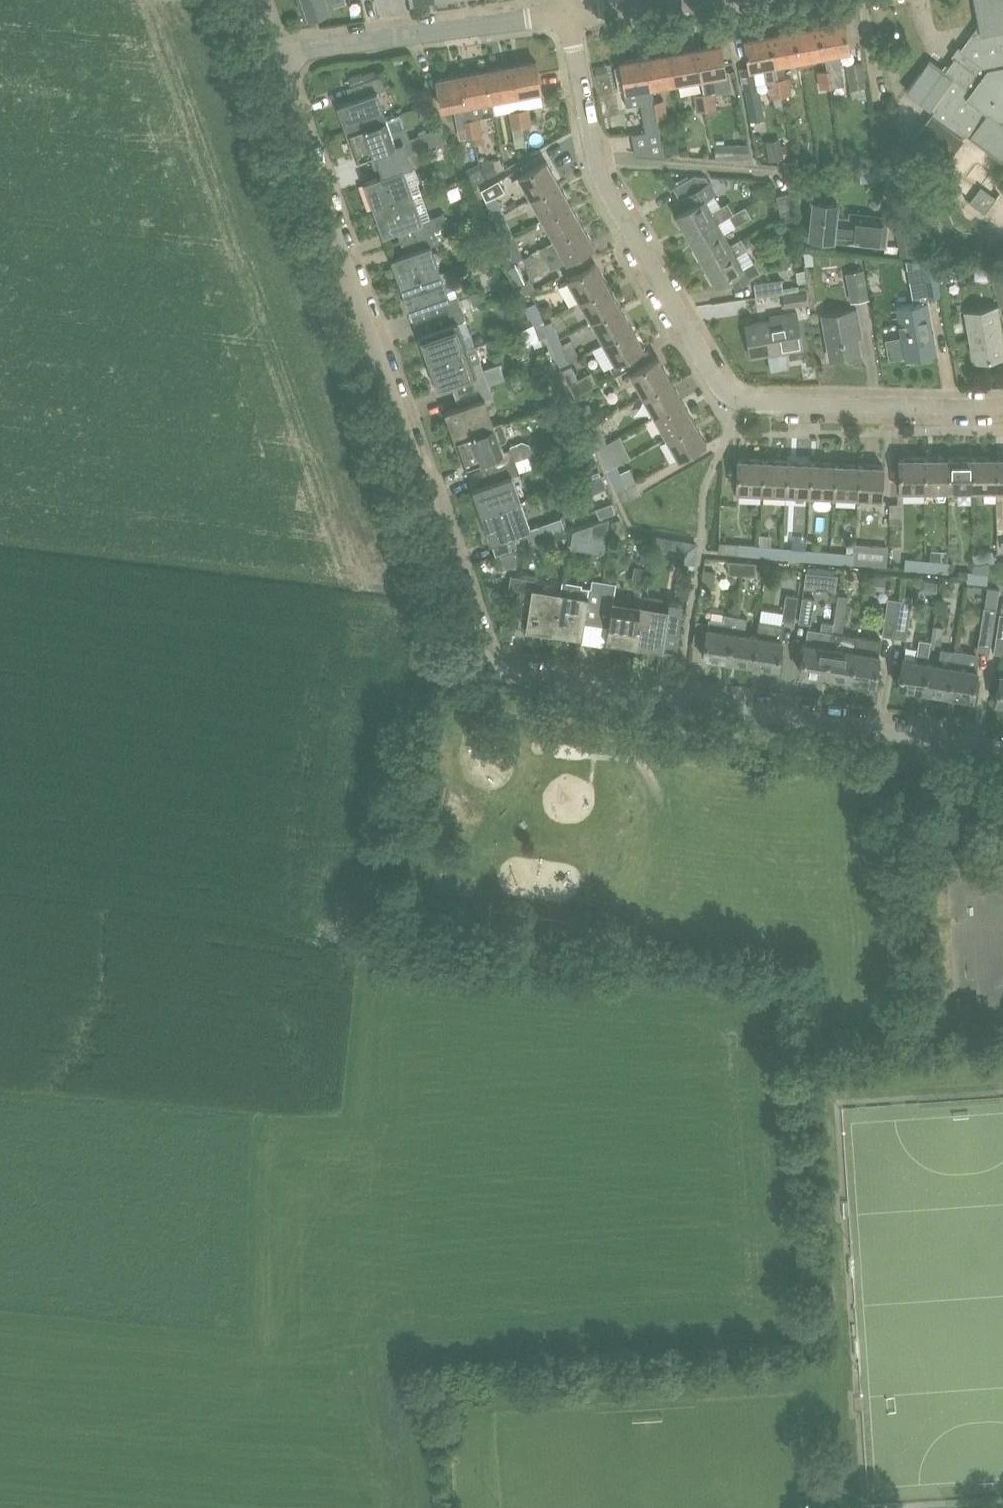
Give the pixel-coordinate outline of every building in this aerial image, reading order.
[(305,16),(346,2),(346,0),(300,0),(305,16)] [(980,30),(966,50),(970,53),(964,62),(955,56),(945,69),(930,57),(906,89),(934,110),(914,137),(946,161),(966,133),(1001,159),(1002,157),(1002,122),(1002,0),(974,0),(980,30)] [(827,69),(830,86),(845,83),(839,51),(849,49),(844,21),(819,26),(824,53),(827,69)] [(795,30),(800,58),(824,53),(819,26),(795,30)] [(770,35),(775,63),(800,58),(795,30),(770,35)] [(773,97),(775,106),(783,104),(782,95),(778,78),(775,63),(770,35),(745,40),(750,67),(763,65),(766,81),(768,81),(771,97),(773,97)] [(696,49),(701,76),(703,92),(715,90),(715,92),(732,89),(728,69),(726,70),(721,44),(696,49)] [(671,53),(676,81),(701,76),(696,49),(671,53)] [(647,57),(652,85),(676,81),(671,53),(647,57)] [(652,85),(647,57),(622,62),(627,89),(640,87),(647,132),(632,135),(635,154),(664,157),(658,118),(655,100),(652,85)] [(511,66),(516,94),(541,90),(536,61),(511,66)] [(846,64),(850,88),(868,85),(864,61),(846,64)] [(487,70),(492,99),(516,94),(511,66),(487,70)] [(600,67),(595,68),(596,77),(602,77),(606,76),(605,66),(600,67)] [(830,86),(827,69),(817,71),(819,88),(830,86)] [(487,70),(462,75),(467,103),(470,118),(480,116),(495,114),(492,99),(487,70)] [(351,85),(365,80),(363,73),(348,78),(351,85)] [(437,79),(442,108),(467,103),(462,75),(437,79)] [(337,104),(347,131),(386,117),(377,92),(385,89),(380,76),(347,88),(351,100),(337,104)] [(778,78),(782,95),(792,94),(788,76),(778,78)] [(703,92),(706,109),(717,107),(715,92),(715,90),(703,92)] [(749,120),(764,117),(759,90),(744,92),(749,120)] [(693,94),(696,111),(706,109),(703,92),(693,94)] [(655,100),(658,118),(668,116),(665,99),(655,100)] [(523,126),(524,131),(530,130),(529,125),(533,124),(530,107),(519,109),(522,126),(523,126)] [(512,128),(522,126),(519,109),(509,111),(512,128)] [(473,136),(474,143),(484,141),(482,134),(483,134),(480,116),(470,118),(473,136)] [(373,164),(419,149),(424,147),(423,142),(416,145),(415,141),(404,145),(403,141),(395,143),(391,131),(386,117),(347,131),(356,158),(370,153),(373,164)] [(460,120),(463,137),(473,136),(470,118),(460,120)] [(446,139),(442,127),(426,133),(430,145),(446,139)] [(765,142),(768,156),(782,153),(779,140),(765,142)] [(746,157),(745,144),(735,144),(736,157),(746,157)] [(365,181),(374,208),(413,194),(404,168),(423,162),(419,149),(373,164),(378,177),(365,181)] [(792,151),(794,164),(808,162),(806,149),(792,151)] [(519,176),(531,197),(558,182),(546,161),(519,176)] [(482,168),(487,178),(496,173),(490,163),(482,168)] [(473,186),(481,181),(479,169),(468,174),(473,186)] [(677,213),(691,237),(718,221),(729,215),(733,212),(727,201),(711,210),(704,198),(716,192),(709,181),(706,175),(694,175),(673,186),(680,198),(685,195),(690,205),(677,213)] [(487,203),(494,218),(503,212),(496,195),(504,191),(504,188),(499,179),(482,189),(486,199),(487,203)] [(531,197),(542,218),(570,203),(558,182),(531,197)] [(970,201),(985,212),(996,197),(981,185),(970,201)] [(777,195),(781,214),(794,206),(791,192),(777,195)] [(397,230),(400,242),(434,230),(434,229),(448,224),(444,212),(430,218),(422,220),(413,194),(374,208),(383,235),(397,230)] [(834,239),(886,244),(888,222),(836,217),(838,202),(814,199),(811,235),(834,237),(834,239)] [(542,218),(554,239),(582,223),(570,203),(542,218)] [(733,212),(729,215),(735,225),(750,216),(744,206),(733,212)] [(781,214),(782,219),(796,217),(794,206),(781,214)] [(494,218),(504,240),(514,235),(503,212),(494,218)] [(691,237),(704,259),(730,244),(724,232),(718,221),(691,237)] [(554,239),(566,260),(594,245),(582,223),(554,239)] [(896,229),(901,256),(915,253),(910,226),(896,229)] [(391,258),(401,285),(440,271),(431,245),(439,242),(434,230),(400,242),(405,253),(391,258)] [(730,275),(736,285),(761,271),(741,237),(730,244),(704,259),(717,282),(730,275)] [(505,243),(514,261),(523,257),(524,256),(515,238),(505,243)] [(897,254),(898,245),(885,244),(884,253),(897,254)] [(805,252),(806,264),(814,264),(812,251),(805,252)] [(534,260),(531,253),(524,256),(523,257),(526,264),(534,260)] [(555,279),(565,274),(558,261),(548,267),(555,279)] [(509,268),(517,286),(527,282),(519,263),(509,268)] [(567,279),(579,300),(608,284),(596,263),(567,279)] [(940,279),(960,276),(958,265),(937,263),(938,264),(940,279)] [(922,266),(927,298),(943,295),(940,279),(938,264),(922,266)] [(995,276),(1002,273),(1002,269),(1002,267),(993,270),(995,276)] [(845,272),(851,301),(870,298),(864,268),(845,272)] [(806,280),(805,269),(796,270),(798,281),(806,280)] [(423,307),(427,318),(461,307),(474,303),(471,294),(458,298),(457,294),(449,297),(440,271),(401,285),(410,311),(423,307)] [(1000,306),(1002,305),(1002,277),(992,280),(1000,306)] [(754,282),(756,296),(784,292),(782,278),(754,282)] [(579,300),(591,321),(620,305),(608,284),(579,300)] [(783,293),(785,307),(808,303),(807,290),(783,293)] [(525,305),(533,324),(543,320),(535,300),(525,305)] [(898,307),(907,360),(938,354),(929,302),(898,307)] [(545,317),(551,315),(553,310),(548,305),(543,307),(541,313),(545,317)] [(591,321),(603,342),(632,325),(620,305),(591,321)] [(976,361),(1002,356),(1002,336),(998,306),(967,312),(976,361)] [(418,335),(428,362),(467,348),(458,322),(466,319),(461,307),(427,318),(431,330),(418,335)] [(824,314),(832,358),(861,353),(857,331),(862,330),(857,308),(824,314)] [(746,323),(751,356),(805,347),(799,311),(770,316),(771,319),(746,323)] [(530,325),(526,313),(514,318),(513,318),(517,329),(530,325)] [(541,325),(549,343),(561,338),(552,320),(541,325)] [(517,329),(523,344),(537,338),(532,324),(530,325),(517,329)] [(609,365),(614,376),(633,365),(628,356),(644,347),(632,325),(603,342),(614,361),(609,365)] [(562,343),(552,347),(560,365),(570,361),(562,343)] [(454,395),(488,383),(505,377),(500,362),(484,368),(481,359),(472,362),(467,348),(428,362),(437,388),(450,384),(454,395)] [(631,373),(643,395),(671,378),(659,357),(631,373)] [(570,387),(574,396),(597,383),(591,370),(578,377),(572,364),(562,369),(570,387)] [(643,395),(655,416),(683,400),(671,378),(643,395)] [(454,438),(455,439),(494,425),(493,424),(485,399),(493,396),(488,383),(454,395),(458,407),(445,411),(454,438)] [(655,416),(666,437),(695,421),(683,400),(655,416)] [(579,407),(587,425),(597,420),(589,402),(579,407)] [(494,425),(455,439),(464,465),(477,460),(481,472),(516,460),(534,454),(531,444),(523,440),(511,445),(512,448),(503,451),(500,442),(505,441),(508,436),(503,422),(502,420),(493,424),(494,425)] [(666,437),(679,459),(707,443),(695,421),(666,437)] [(589,429),(597,447),(607,442),(599,424),(589,429)] [(599,451),(607,470),(617,466),(608,446),(599,451)] [(900,456),(900,488),(925,488),(925,456),(900,456)] [(925,456),(925,488),(949,488),(949,456),(925,456)] [(949,456),(949,488),(973,488),(973,456),(949,456)] [(973,456),(973,488),(997,488),(997,456),(973,456)] [(738,489),(762,490),(764,458),(740,457),(738,489)] [(762,490),(786,492),(788,459),(764,458),(762,490)] [(786,492),(810,493),(812,460),(788,459),(786,492)] [(472,488),(481,515),(521,502),(512,476),(520,473),(516,460),(481,472),(485,483),(472,488)] [(810,493),(834,494),(835,461),(812,460),(810,493)] [(834,494),(858,495),(859,462),(835,461),(834,494)] [(858,495),(882,496),(884,464),(859,462),(858,495)] [(611,479),(622,501),(642,492),(636,481),(627,485),(622,474),(611,479)] [(606,486),(602,476),(588,481),(592,492),(606,486)] [(797,510),(796,495),(772,498),(773,512),(797,510)] [(504,537),(508,549),(542,537),(538,525),(530,527),(521,502),(481,515),(491,542),(504,537)] [(611,519),(614,527),(620,525),(618,517),(611,519)] [(606,542),(609,518),(573,530),(572,537),(606,542)] [(762,555),(783,557),(783,546),(772,545),(773,535),(760,534),(759,544),(759,555),(762,555)] [(719,551),(759,555),(759,544),(739,542),(739,544),(719,543),(719,551)] [(854,552),(853,563),(884,566),(886,546),(855,543),(854,552)] [(783,557),(806,559),(807,548),(783,546),(783,557)] [(809,559),(829,561),(830,550),(810,549),(809,559)] [(513,550),(500,555),(504,568),(518,563),(513,550)] [(833,561),(853,563),(854,552),(834,550),(833,561)] [(973,553),(975,564),(994,560),(992,550),(973,553)] [(905,568),(925,569),(926,559),(906,557),(905,568)] [(728,572),(739,573),(741,561),(729,559),(728,572)] [(929,570),(949,572),(949,561),(930,559),(929,570)] [(739,573),(756,575),(757,562),(741,561),(739,573)] [(643,580),(646,568),(635,565),(632,577),(643,580)] [(957,568),(957,577),(967,577),(967,568),(957,568)] [(701,586),(714,588),(716,571),(704,569),(701,586)] [(804,586),(817,587),(817,586),(819,571),(806,570),(805,584),(804,586)] [(967,581),(987,583),(988,572),(968,570),(967,581)] [(507,593),(517,594),(514,611),(526,613),(524,627),(553,632),(559,590),(532,585),(533,578),(510,574),(507,593)] [(687,598),(690,576),(677,574),(673,595),(687,598)] [(875,574),(873,583),(886,585),(887,576),(875,574)] [(582,622),(594,624),(601,580),(593,578),(591,587),(582,585),(582,583),(563,580),(561,590),(559,590),(553,632),(580,636),(582,622)] [(938,581),(925,579),(923,590),(936,592),(938,581)] [(604,640),(633,644),(640,603),(613,598),(615,582),(601,580),(594,624),(607,626),(604,640)] [(782,619),(795,621),(799,595),(786,593),(782,619)] [(824,674),(849,678),(856,635),(842,632),(848,595),(838,593),(833,623),(832,623),(824,674)] [(803,596),(799,621),(811,623),(815,598),(803,596)] [(882,634),(893,636),(899,599),(888,597),(882,634)] [(977,649),(990,651),(997,608),(996,608),(997,599),(991,598),(990,607),(984,606),(977,649)] [(893,636),(906,638),(912,601),(899,599),(893,636)] [(633,644),(661,649),(663,635),(677,637),(682,602),(668,600),(667,607),(640,603),(633,644)] [(1002,653),(1002,601),(1002,602),(1000,612),(994,652),(1002,653)] [(969,627),(969,612),(956,612),(956,627),(969,627)] [(702,655),(726,659),(733,614),(725,613),(724,619),(708,617),(706,626),(702,655)] [(726,659),(752,663),(756,634),(745,632),(747,616),(733,614),(726,659)] [(752,663),(776,667),(783,623),(759,619),(757,634),(756,634),(752,663)] [(799,671),(824,674),(832,623),(822,621),(821,629),(808,627),(806,642),(804,641),(799,671)] [(930,639),(930,642),(941,643),(944,626),(933,624),(931,639),(930,639)] [(849,678),(874,682),(881,638),(856,635),(849,678)] [(927,661),(930,642),(930,639),(918,638),(915,659),(902,657),(897,685),(922,690),(927,661)] [(922,690),(947,693),(954,650),(941,648),(939,662),(927,661),(922,690)] [(947,693),(972,697),(977,668),(979,652),(967,650),(954,648),(954,650),(947,693)] [(1002,702),(1002,673),(999,672),(995,701),(1002,702)]
